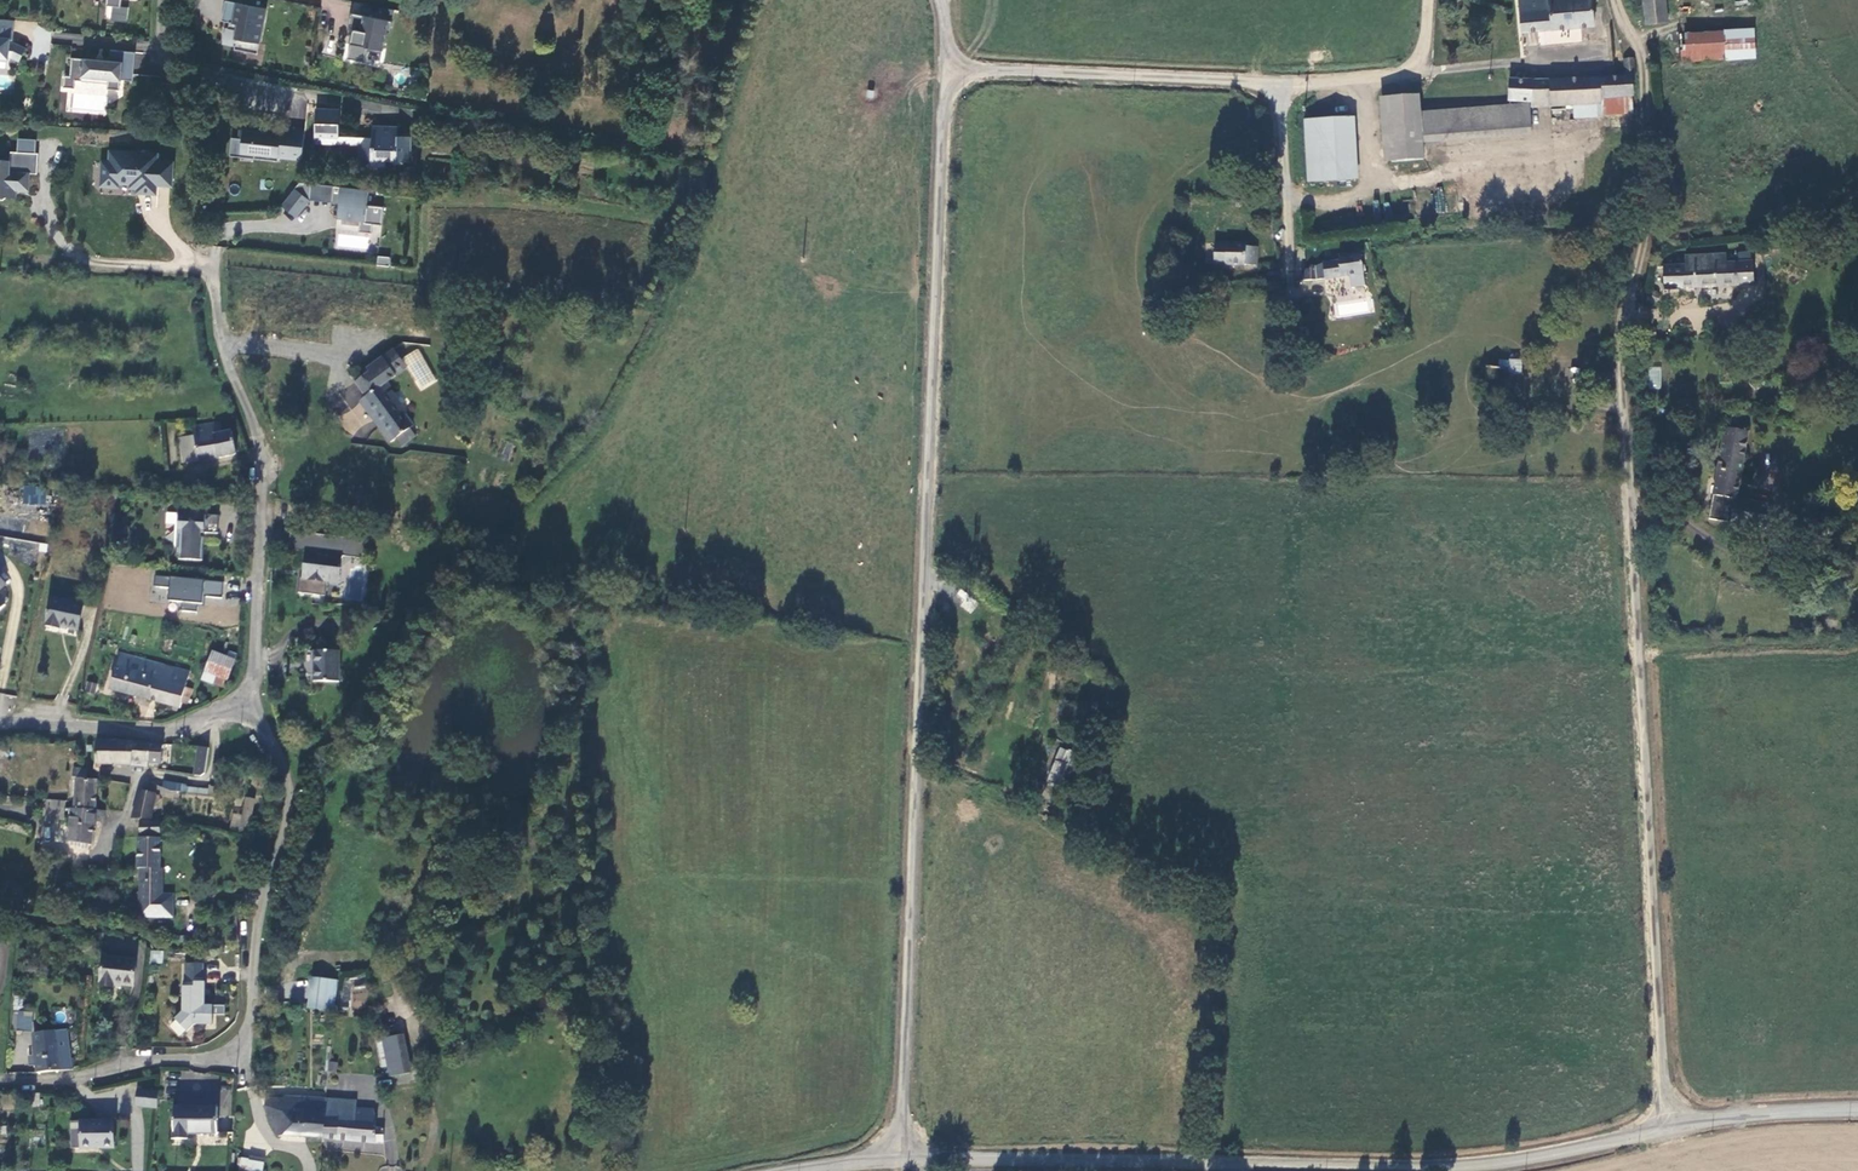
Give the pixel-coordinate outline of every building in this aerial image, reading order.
[(225,0),(224,0),(220,20),(232,23),(230,28),(225,27),(222,43),(234,45),(233,49),(246,51),(248,41),(259,43),(266,8),(225,0)] [(1591,0),(1523,0),(1523,12),(1510,13),(1511,23),(1518,23),(1519,30),(1603,24),(1601,7),(1592,7),(1591,0)] [(1665,0),(1644,0),(1646,24),(1667,22),(1665,0)] [(391,20),(350,12),(347,24),(351,24),(349,36),(351,36),(346,57),(364,61),(366,50),(371,47),(382,49),(385,31),(389,32),(391,20)] [(27,49),(16,44),(10,44),(11,40),(13,40),(14,21),(0,21),(0,59),(10,60),(10,58),(13,58),(21,62),(27,49)] [(1512,31),(1519,30),(1518,23),(1511,23),(1512,31)] [(1678,34),(1680,61),(1753,57),(1751,29),(1678,34)] [(259,43),(248,41),(246,51),(257,53),(259,43)] [(136,52),(112,49),(110,60),(72,56),(70,75),(65,74),(64,86),(75,87),(76,79),(82,79),(83,75),(109,78),(108,82),(108,88),(120,89),(121,79),(134,80),(136,52)] [(1623,76),(1547,80),(1548,106),(1548,121),(1572,121),(1572,118),(1572,105),(1597,105),(1597,99),(1629,98),(1632,98),(1633,78),(1635,78),(1632,58),(1623,58),(1623,76)] [(1526,100),(1527,80),(1506,80),(1505,99),(1526,100)] [(1526,105),(1548,106),(1547,80),(1527,80),(1526,100),(1526,105)] [(1382,98),(1387,160),(1419,157),(1414,95),(1382,98)] [(1629,113),(1629,98),(1597,99),(1597,105),(1597,114),(1629,113)] [(1417,112),(1419,135),(1526,125),(1524,102),(1417,112)] [(1597,118),(1597,114),(1597,105),(1572,105),(1572,118),(1597,118)] [(1343,117),(1300,119),(1304,182),(1348,179),(1343,117)] [(265,130),(265,126),(252,125),(251,128),(239,127),(238,136),(241,137),(240,150),(254,152),(253,156),(277,159),(278,155),(301,158),(304,128),(280,125),(280,132),(265,130)] [(395,126),(371,125),(370,137),(357,137),(357,159),(369,160),(370,165),(384,166),(384,160),(391,160),(391,162),(401,163),(401,160),(406,160),(406,149),(408,149),(409,135),(395,135),(395,126)] [(1526,125),(1419,135),(1420,143),(1527,134),(1526,125)] [(238,136),(231,135),(229,153),(253,156),(254,152),(240,150),(241,137),(238,136)] [(156,183),(171,184),(172,163),(157,162),(157,154),(110,151),(109,162),(102,162),(101,182),(105,186),(114,186),(119,182),(138,183),(138,192),(155,193),(156,183)] [(10,152),(9,161),(0,160),(0,200),(3,200),(6,197),(14,197),(14,190),(16,190),(28,191),(29,174),(36,174),(37,153),(10,152)] [(280,203),(296,215),(309,198),(311,181),(299,180),(280,203)] [(311,181),(309,198),(330,200),(332,183),(311,181)] [(330,200),(330,204),(338,204),(336,215),(359,218),(358,229),(371,231),(372,222),(381,223),(383,205),(366,203),(368,187),(332,183),(330,200)] [(1241,244),(1241,241),(1212,242),(1211,265),(1253,262),(1253,244),(1241,244)] [(1303,278),(1364,272),(1361,254),(1339,256),(1340,259),(1323,261),(1306,267),(1303,278)] [(389,256),(377,255),(376,264),(388,266),(389,256)] [(1665,289),(1752,284),(1751,262),(1726,264),(1725,255),(1686,257),(1686,264),(1664,266),(1665,289)] [(403,366),(400,360),(395,352),(368,368),(370,372),(379,386),(365,395),(360,398),(388,442),(392,438),(398,446),(411,438),(407,431),(409,429),(400,413),(402,411),(390,393),(387,395),(384,391),(389,388),(385,382),(394,377),(392,373),(403,366)] [(406,370),(403,366),(392,373),(394,377),(406,370)] [(1504,396),(1506,367),(1485,366),(1483,395),(1504,396)] [(1661,366),(1648,366),(1648,388),(1660,389),(1661,366)] [(355,381),(365,395),(379,386),(370,372),(355,381)] [(1731,425),(1733,417),(1724,415),(1722,424),(1731,425)] [(194,440),(179,443),(182,462),(233,453),(229,430),(221,432),(219,422),(192,427),(194,440)] [(1736,498),(1747,431),(1720,426),(1708,493),(1704,518),(1765,529),(1768,504),(1736,498)] [(45,486),(23,484),(22,504),(44,505),(45,486)] [(208,511),(182,510),(179,554),(182,554),(203,556),(204,532),(207,533),(221,533),(222,515),(208,514),(208,511)] [(309,533),(292,531),(289,550),(307,552),(309,533)] [(182,554),(182,559),(206,560),(207,533),(204,532),(203,556),(182,554)] [(349,538),(309,533),(307,552),(306,565),(309,565),(307,578),(302,577),(300,593),(327,596),(328,581),(334,582),(336,569),(339,569),(340,556),(344,556),(347,557),(349,538)] [(367,540),(349,538),(347,557),(365,559),(367,540)] [(336,569),(334,582),(340,582),(344,556),(340,556),(339,569),(336,569)] [(9,584),(0,574),(0,592),(9,584)] [(221,597),(223,581),(154,574),(153,589),(168,590),(167,599),(181,601),(180,608),(199,610),(201,595),(221,597)] [(81,628),(87,605),(55,597),(48,624),(62,628),(63,624),(81,628)] [(310,649),(311,681),(338,681),(338,649),(310,649)] [(185,689),(188,673),(120,654),(111,688),(179,707),(181,701),(187,703),(190,691),(185,689)] [(226,680),(233,663),(211,654),(205,672),(226,680)] [(96,685),(88,682),(86,691),(94,693),(96,685)] [(108,761),(132,762),(135,739),(98,739),(97,756),(94,772),(107,773),(108,761)] [(151,759),(153,741),(135,739),(132,762),(140,763),(141,757),(151,759)] [(195,745),(192,774),(205,775),(208,746),(195,745)] [(1049,780),(1064,783),(1070,750),(1056,747),(1049,780)] [(88,767),(82,767),(75,767),(74,778),(77,778),(76,808),(96,809),(97,777),(88,776),(88,767)] [(157,768),(149,778),(158,782),(173,786),(184,787),(184,777),(174,775),(157,768)] [(154,816),(154,812),(157,787),(145,786),(140,792),(134,815),(154,816)] [(187,786),(187,792),(208,794),(208,788),(187,786)] [(252,831),(257,798),(249,796),(245,812),(235,812),(232,827),(252,831)] [(67,815),(68,802),(46,800),(44,821),(60,822),(61,814),(67,815)] [(105,820),(106,809),(96,809),(76,808),(73,808),(70,843),(78,844),(79,848),(91,849),(91,841),(94,841),(95,826),(97,826),(98,820),(105,820)] [(142,834),(161,834),(161,820),(142,820),(142,834)] [(161,836),(140,836),(138,866),(141,866),(158,865),(161,865),(161,836)] [(105,866),(115,867),(116,858),(106,855),(105,866)] [(158,902),(158,865),(141,866),(142,902),(158,902)] [(158,865),(158,902),(142,902),(142,912),(173,912),(173,889),(163,889),(163,865),(161,865),(158,865)] [(162,963),(163,950),(150,950),(150,962),(162,963)] [(105,955),(101,983),(114,985),(115,980),(134,983),(137,959),(105,955)] [(203,963),(185,962),(184,985),(182,984),(181,1010),(174,1017),(185,1029),(192,1023),(211,1023),(212,1014),(212,1005),(204,1004),(205,981),(203,981),(203,963)] [(327,1010),(330,979),(315,978),(312,1008),(327,1010)] [(339,980),(330,979),(327,1010),(337,1010),(339,980)] [(367,986),(351,985),(350,1009),(366,1009),(367,986)] [(224,1014),(224,1005),(212,1005),(212,1014),(224,1014)] [(16,1014),(14,1028),(23,1029),(24,1015),(16,1014)] [(36,1032),(39,1071),(75,1065),(73,1046),(70,1045),(68,1027),(36,1032)] [(396,1036),(381,1038),(387,1074),(403,1072),(396,1036)] [(345,1047),(336,1047),(334,1065),(344,1066),(345,1047)] [(136,1109),(158,1111),(160,1094),(138,1092),(136,1109)] [(276,1134),(317,1137),(329,1138),(330,1117),(332,1099),(270,1096),(267,1104),(276,1134)] [(361,1102),(332,1099),(330,1117),(359,1120),(360,1108),(361,1102)] [(359,1120),(330,1117),(329,1138),(387,1142),(387,1130),(381,1128),(382,1122),(380,1112),(360,1108),(359,1120)] [(219,1109),(175,1109),(175,1140),(190,1140),(190,1134),(219,1134),(219,1118),(219,1109)] [(219,1134),(233,1134),(235,1118),(219,1118),(219,1134)] [(93,1143),(114,1143),(115,1119),(81,1119),(81,1146),(93,1147),(93,1143)] [(265,1162),(239,1156),(236,1167),(254,1170),(262,1170),(265,1162)]
